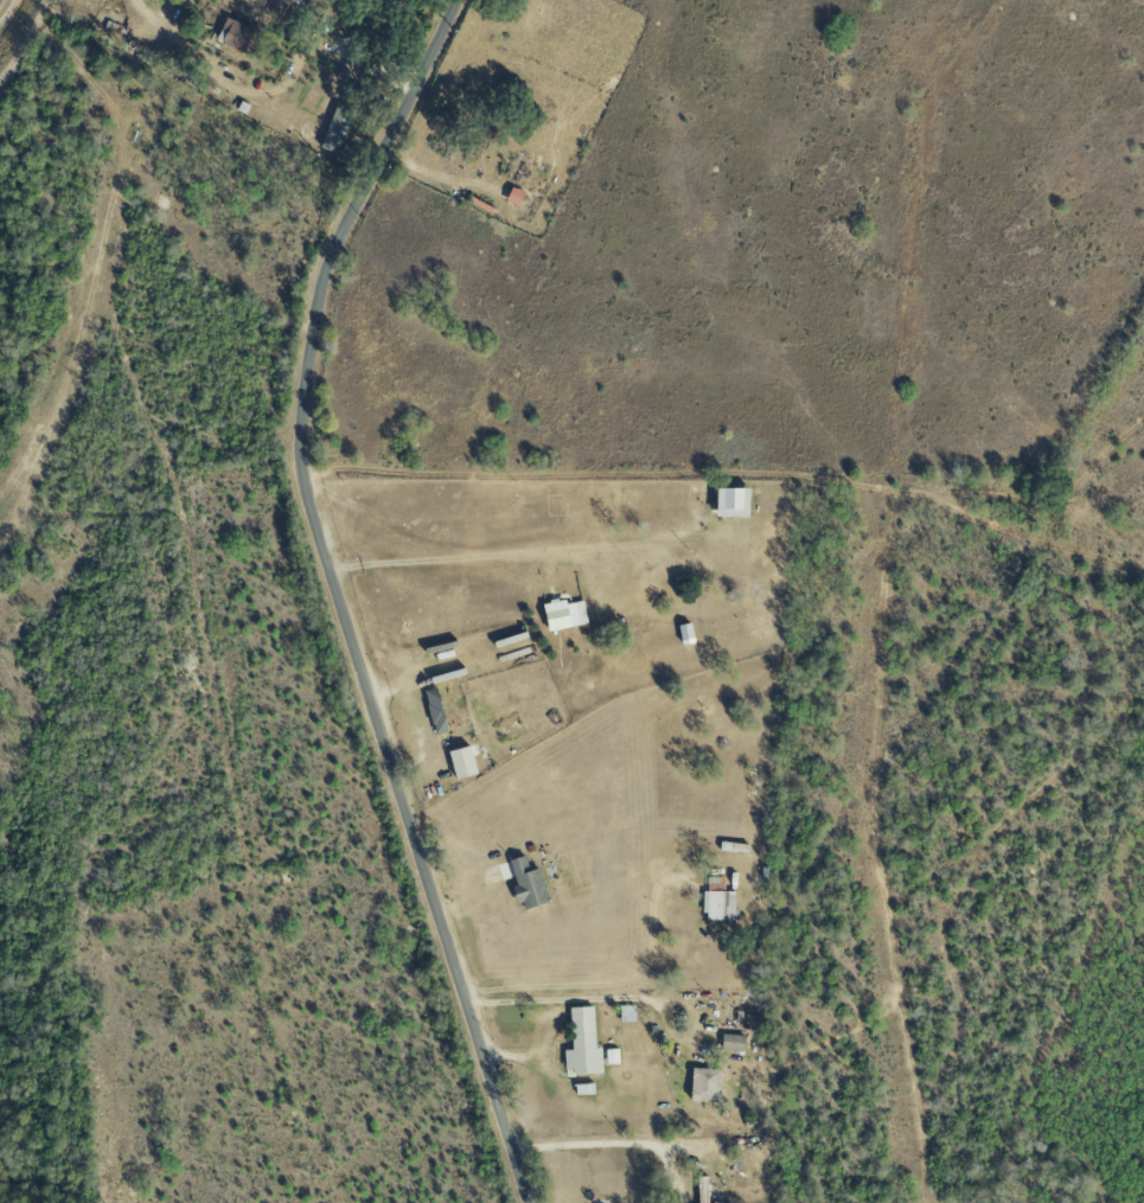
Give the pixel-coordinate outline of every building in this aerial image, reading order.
[(265,54),(268,45),(259,41),(263,33),(225,18),(216,43),(252,57),(255,50),(265,54)] [(320,141),(339,149),(352,117),(333,109),(320,141)] [(712,516),(745,516),(744,487),(711,488),(712,516)] [(545,631),(586,622),(581,600),(564,604),(563,599),(539,604),(545,631)] [(676,624),(679,644),(691,642),(689,622),(676,624)] [(437,688),(424,690),(429,734),(443,732),(437,688)] [(465,758),(479,754),(476,743),(462,747),(465,758)] [(507,860),(515,885),(511,886),(519,910),(548,902),(537,868),(529,870),(524,855),(507,860)] [(703,919),(735,920),(735,891),(703,891),(703,919)] [(635,1021),(634,1005),(619,1005),(619,1022),(635,1021)] [(601,1072),(600,1047),(593,1047),(592,1006),(568,1007),(570,1050),(563,1050),(563,1074),(601,1072)] [(742,1035),(720,1033),(719,1050),(741,1052),(742,1035)] [(719,1102),(720,1069),(689,1069),(688,1102),(719,1102)] [(697,1177),(697,1202),(710,1202),(710,1195),(716,1195),(716,1184),(706,1184),(706,1176),(697,1177)]
